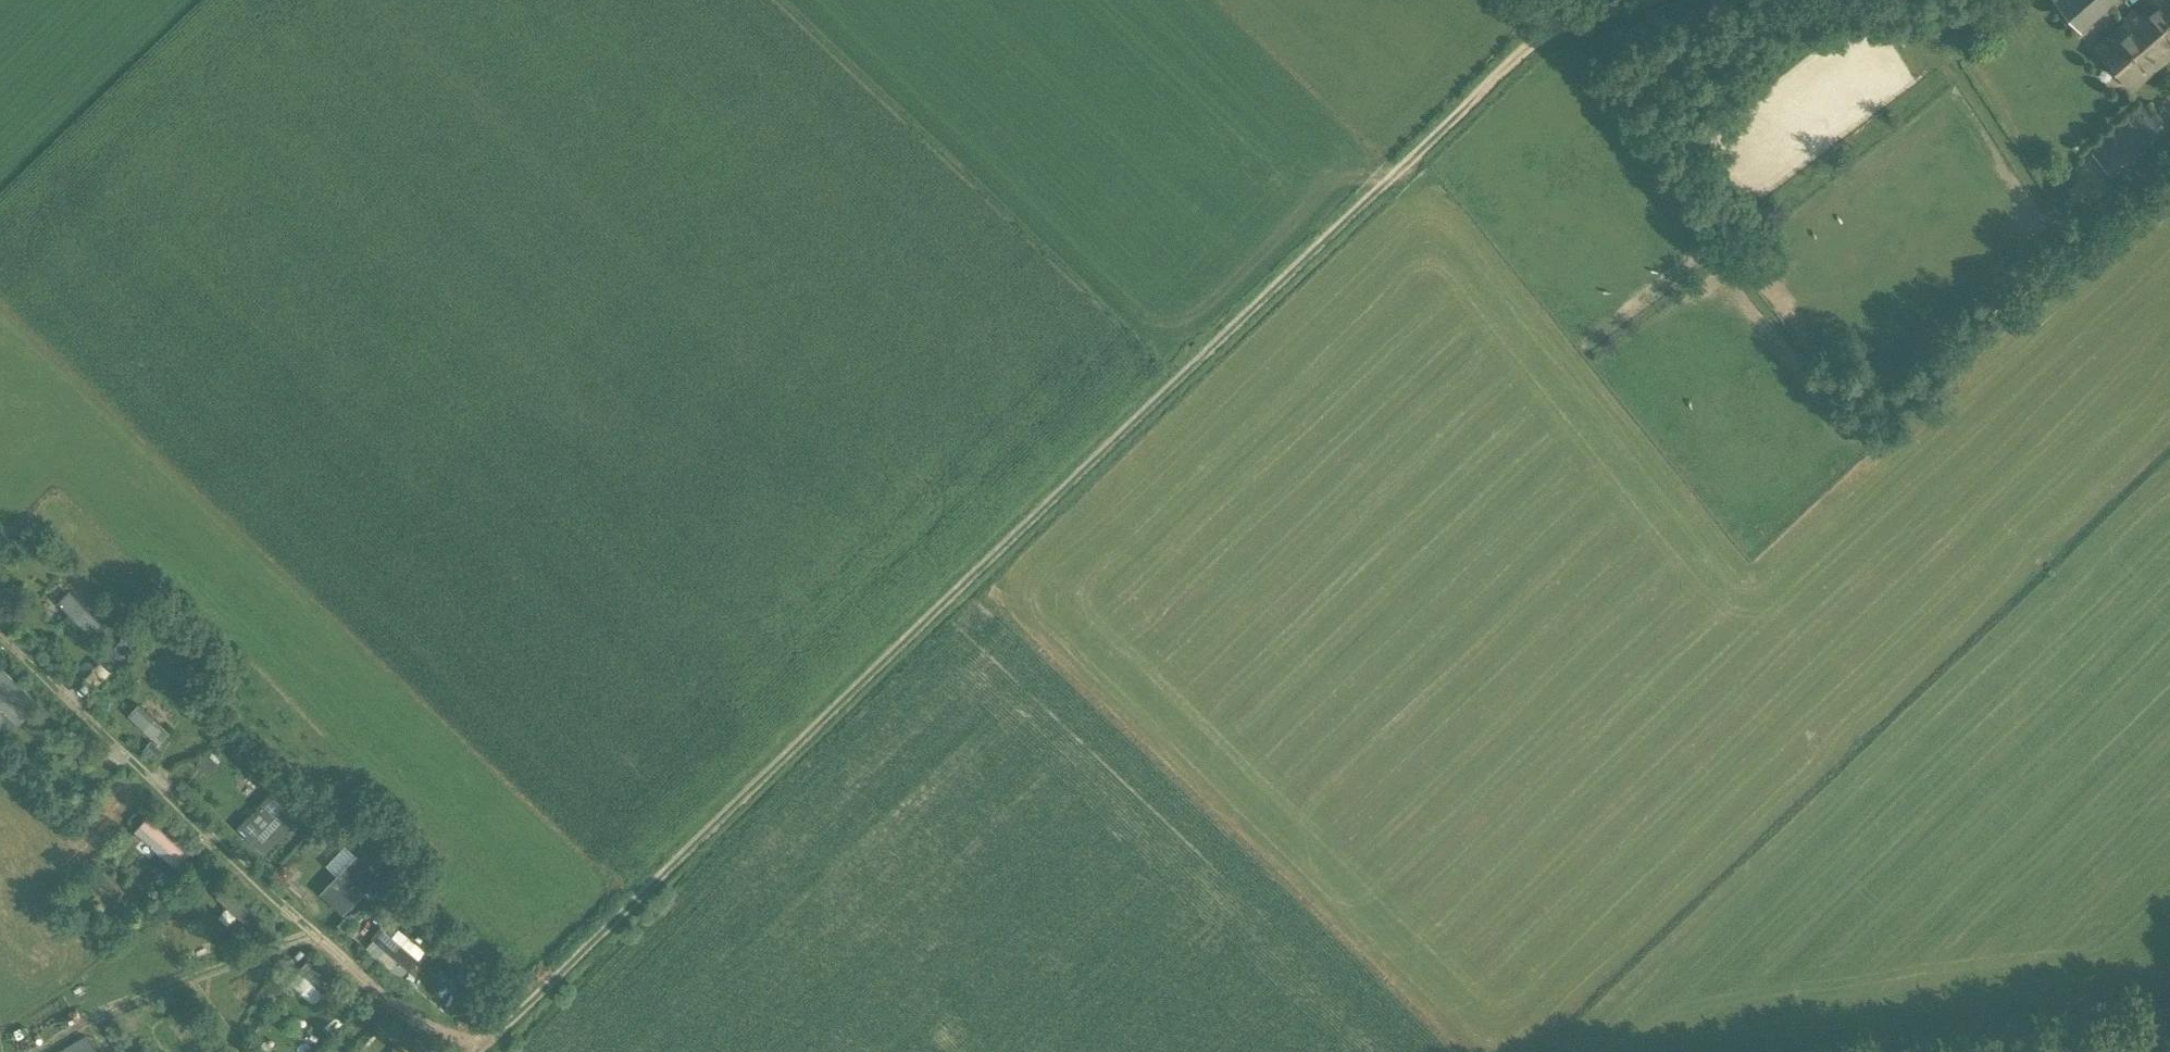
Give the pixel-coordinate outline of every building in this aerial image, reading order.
[(2098,19),(2116,0),(2061,0),(2054,6),(2082,34),(2098,19)] [(2169,56),(2169,0),(2150,0),(2096,47),(2132,89),(2169,56)] [(2169,160),(2169,130),(2147,103),(2091,151),(2120,184),(2121,183),(2130,195),(2169,160)] [(2084,209),(2072,220),(2082,231),(2094,220),(2084,209)] [(95,637),(106,625),(66,587),(55,599),(95,637)] [(124,655),(113,646),(102,658),(113,668),(124,655)] [(97,659),(81,676),(91,685),(107,668),(97,659)] [(1,666),(0,666),(0,731),(3,734),(14,722),(18,725),(29,713),(25,710),(36,698),(1,666)] [(160,741),(170,729),(136,701),(125,713),(160,741)] [(152,756),(159,748),(151,740),(144,748),(152,756)] [(207,772),(218,761),(207,751),(196,762),(207,772)] [(264,852),(297,818),(270,792),(256,806),(269,818),(261,826),(249,814),(237,826),(264,852)] [(147,811),(132,827),(174,866),(188,851),(147,811)] [(343,913),(379,874),(356,853),(320,892),(343,913)] [(284,877),(290,871),(283,865),(277,872),(284,877)] [(174,874),(167,868),(160,876),(167,883),(174,874)] [(371,914),(380,920),(388,910),(379,903),(371,914)] [(348,914),(339,923),(345,929),(354,920),(348,914)] [(404,972),(424,944),(397,924),(391,932),(380,924),(365,943),(404,972)] [(286,977),(314,1002),(333,981),(305,956),(286,977)] [(86,1033),(56,1051),(97,1051),(86,1033)] [(259,1046),(265,1051),(266,1051),(272,1047),(265,1040),(259,1046)] [(410,1051),(412,1051),(425,1051),(427,1050),(418,1042),(410,1051)] [(398,1044),(391,1051),(407,1051),(398,1044)]
